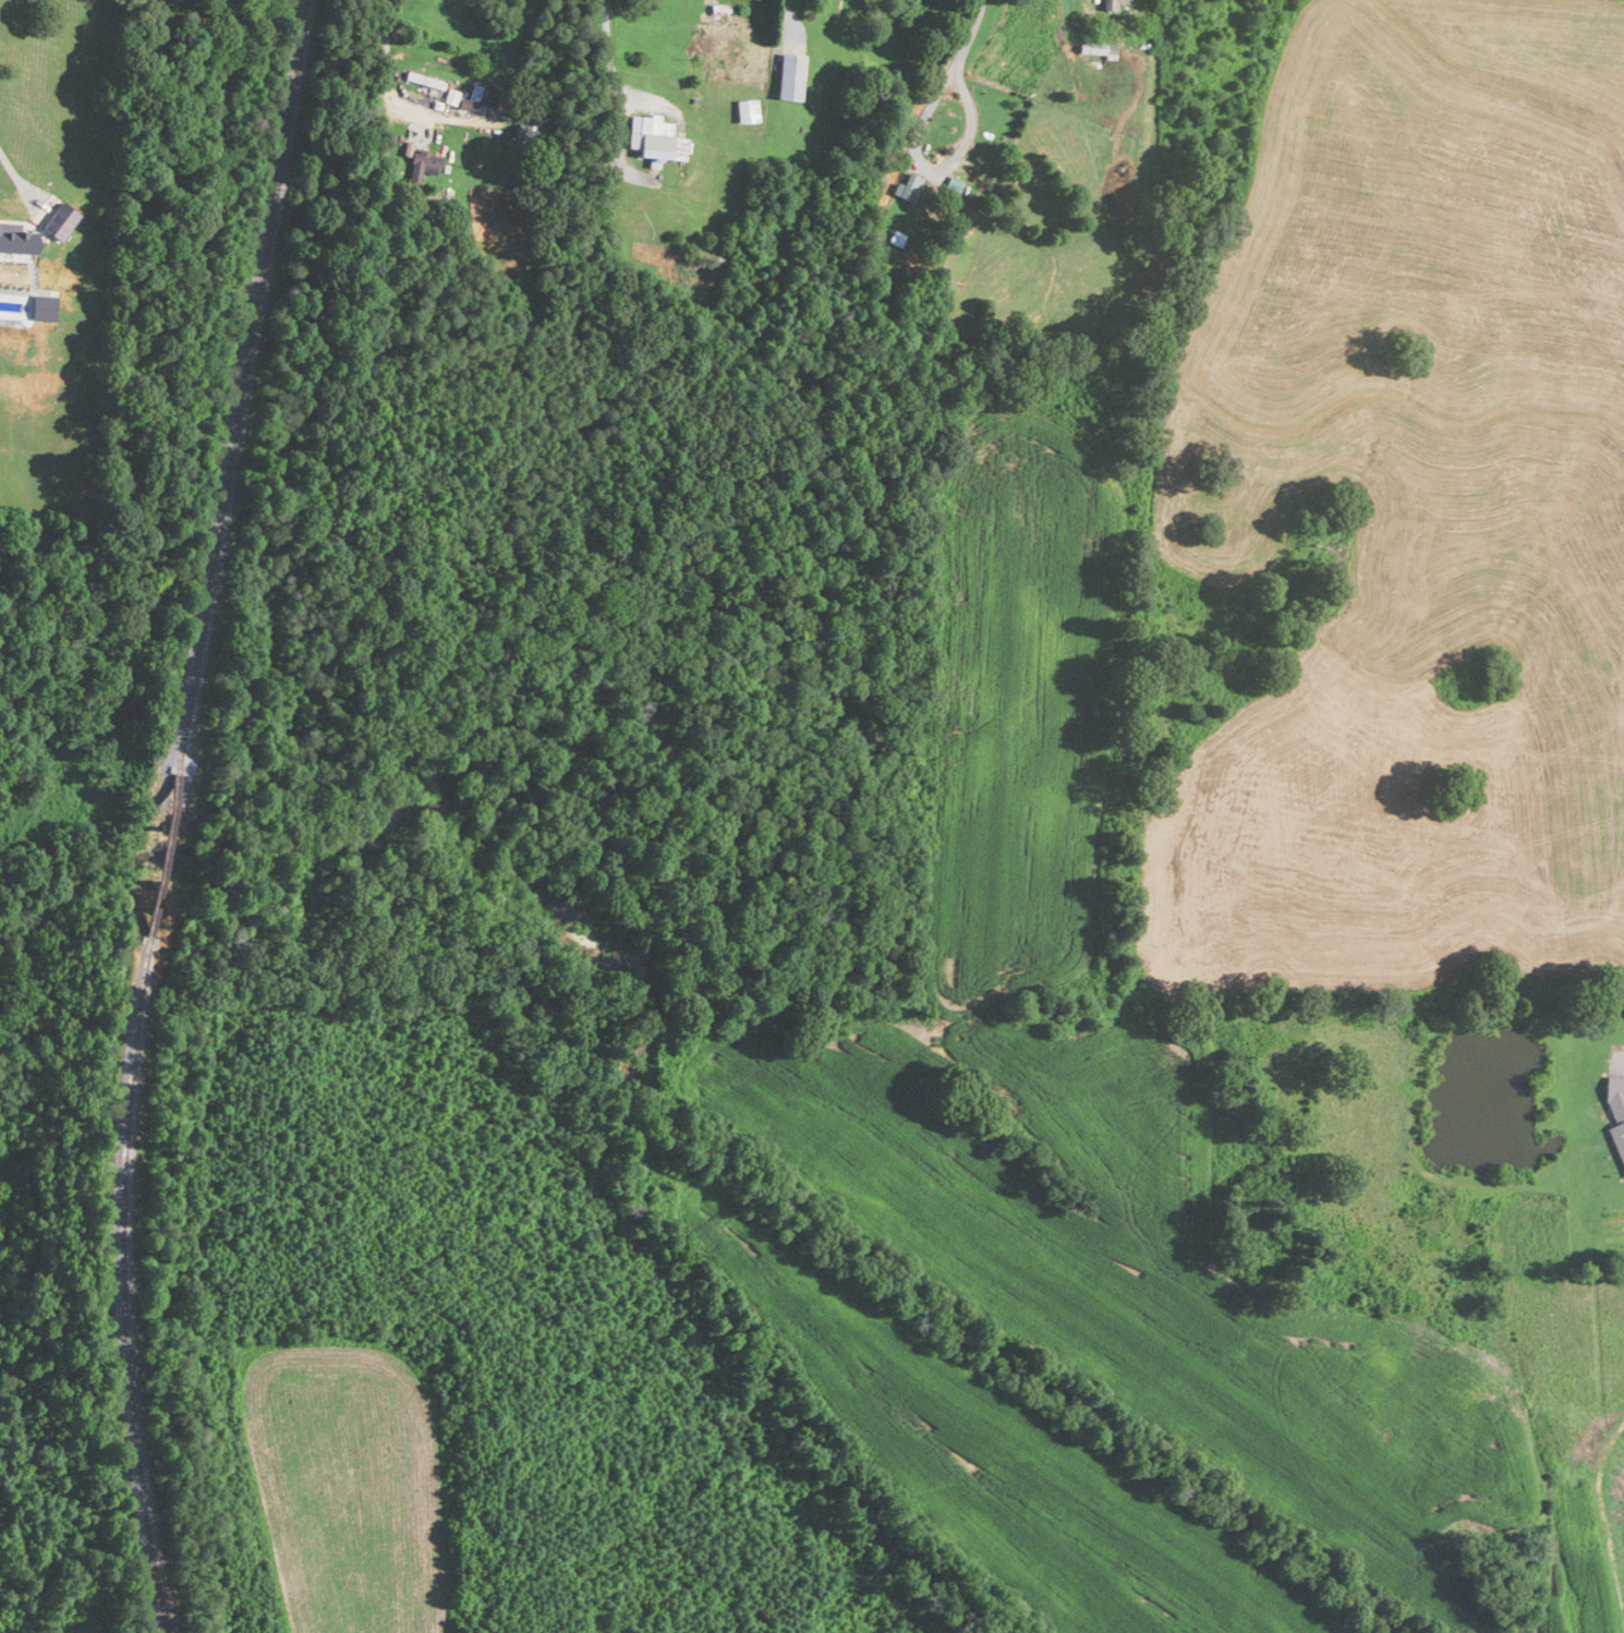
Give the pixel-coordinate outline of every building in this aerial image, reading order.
[(1116,12),(1117,3),(1129,3),(1129,0),(1103,0),(1102,11),(1116,12)] [(779,100),(804,101),(807,54),(782,53),(779,100)] [(444,90),(447,83),(409,72),(407,79),(444,90)] [(484,83),(477,103),(497,110),(504,90),(484,83)] [(743,121),(750,119),(749,114),(759,111),(755,98),(737,104),(743,121)] [(687,160),(688,139),(673,138),(674,123),(662,123),(663,117),(632,115),(630,149),(641,149),(641,157),(687,160)] [(518,142),(541,144),(542,127),(535,127),(535,120),(520,119),(518,142)] [(442,156),(414,152),(409,181),(423,183),(424,173),(439,175),(442,156)] [(894,194),(908,200),(918,176),(909,173),(904,186),(898,183),(894,194)] [(899,247),(903,236),(894,233),(890,244),(899,247)] [(1610,1054),(1607,1115),(1610,1122),(1609,1125),(1623,1167),(1623,1057),(1610,1054)]
